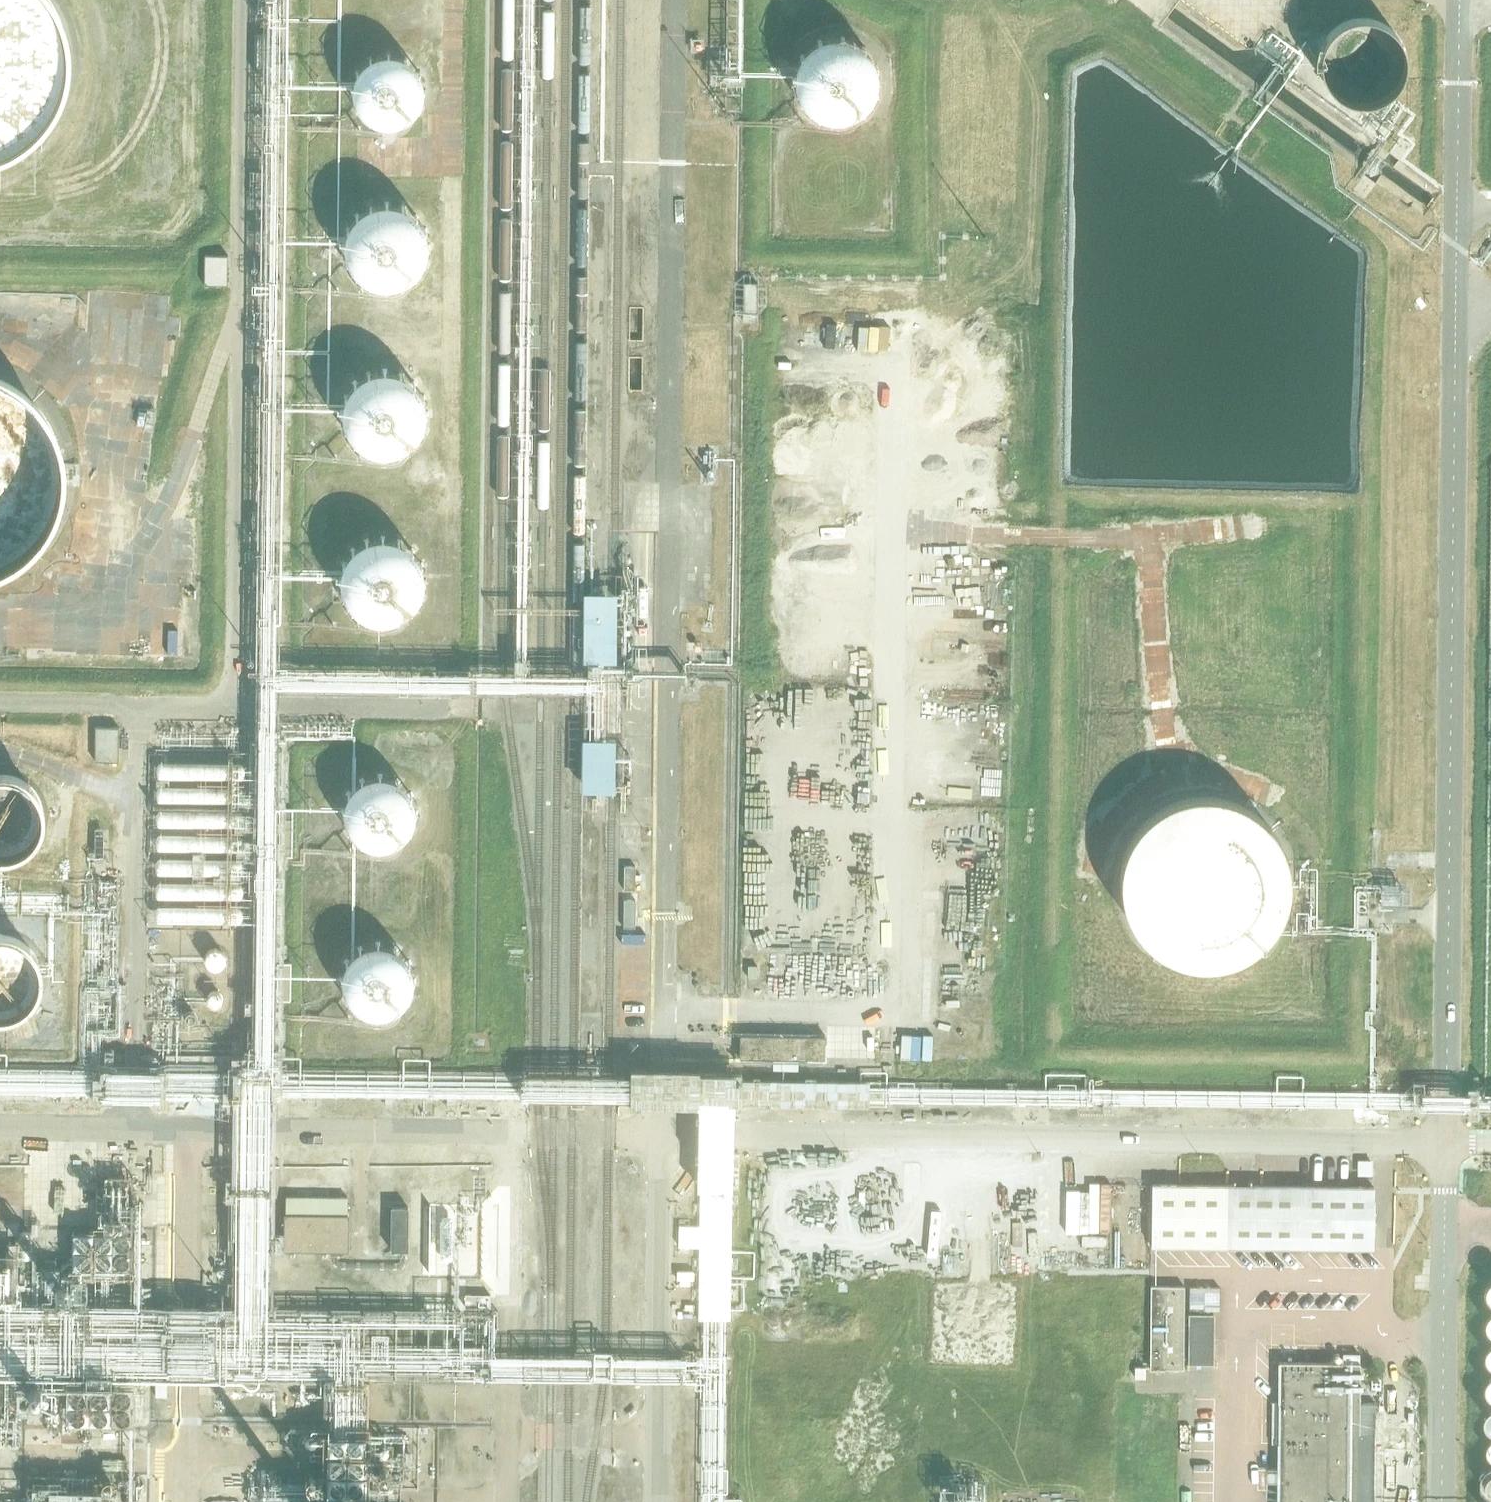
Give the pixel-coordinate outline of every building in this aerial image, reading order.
[(67,60),(67,51),(66,42),(64,33),(61,24),(58,16),(54,8),(49,0),(0,0),(0,156),(6,154),(14,150),(21,145),(29,140),(35,134),(42,127),(47,120),(52,112),(57,104),(60,96),(63,87),(65,78),(66,69),(67,60)] [(877,82),(877,73),(877,65),(874,56),(870,50),(865,43),(858,37),(852,33),(844,31),(836,30),(825,31),(817,33),(810,37),(803,42),(797,50),(793,56),(791,64),(790,72),(791,80),(793,89),(797,97),(802,103),(807,109),(815,113),(823,116),(831,117),(842,116),(850,114),(858,110),(864,105),(870,98),(874,91),(877,82)] [(419,94),(419,87),(419,79),(416,72),(413,65),(408,59),(401,54),(395,51),(390,49),(382,48),(376,49),(367,51),(362,53),(356,58),(350,63),(346,70),(344,79),(343,85),(343,93),(345,100),(349,107),(353,113),(357,116),(364,121),(371,124),(379,125),(386,125),(394,123),(402,119),(407,115),(412,109),(416,102),(419,94)] [(417,250),(418,242),(417,234),(415,228),(412,222),(407,216),(402,212),(395,207),(390,205),(382,204),(375,205),(367,206),(359,210),(354,214),(349,220),(345,227),(342,234),(341,242),(342,249),(344,257),(348,264),(353,270),(357,274),(363,277),(371,280),(378,281),(385,280),(392,279),(399,276),(406,270),(412,264),(415,258),(417,250)] [(210,284),(230,285),(232,248),(212,247),(210,284)] [(764,302),(766,274),(754,273),(752,301),(764,302)] [(795,373),(877,378),(880,343),(798,337),(795,373)] [(421,418),(422,410),(421,401),(418,394),(415,387),(410,381),(405,376),(398,372),(392,369),(382,367),(375,368),(367,369),(360,372),(351,378),(347,382),(342,390),(338,399),(337,408),(337,415),(339,423),(342,430),(347,437),(353,443),(360,447),(367,450),(376,452),(384,452),(395,449),(403,445),(409,440),(413,435),(418,427),(421,418)] [(59,469),(58,460),(56,447),(53,436),(50,428),(45,418),(39,408),(28,394),(21,388),(12,381),(1,375),(0,374),(0,564),(4,562),(13,556),(21,550),(28,544),(35,536),(40,528),(45,521),(50,511),(54,500),(57,489),(58,478),(59,469)] [(421,586),(422,578),(421,569),(419,562),(416,555),(411,548),(404,543),(398,539),(389,536),(380,534),(371,535),(363,538),(355,542),(349,547),(343,553),(339,561),(337,569),(336,576),(336,585),(338,593),(342,601),(347,607),(353,613),(360,617),(369,620),(377,621),(387,620),(394,618),(403,614),(409,609),(415,602),(419,595),(421,586)] [(39,812),(38,804),(36,797),(33,790),(28,783),(21,778),(14,774),(6,771),(0,770),(0,854),(2,854),(12,852),(20,848),(26,843),(31,837),(36,829),(38,820),(39,812)] [(413,815),(414,808),(413,800),(411,794),(408,788),(404,782),(398,778),(393,775),(387,773),(378,771),(372,772),(365,774),(358,777),(351,782),(347,788),(344,794),(342,800),(341,807),(341,814),(343,820),(346,827),(350,832),(354,836),(361,841),(369,843),(376,844),(383,844),(390,842),(396,839),(403,834),(408,828),(411,822),(413,815)] [(1285,892),(1287,877),(1285,861),(1280,845),(1274,831),(1268,824),(1262,817),(1255,810),(1249,805),(1234,797),(1225,794),(1218,792),(1203,791),(1190,791),(1182,793),(1168,797),(1161,800),(1152,805),(1140,815),(1134,821),(1129,827),(1121,842),(1118,850),(1116,859),(1114,876),(1115,892),(1117,900),(1120,910),(1123,916),(1128,926),(1137,936),(1145,943),(1151,948),(1160,954),(1166,957),(1182,962),(1190,963),(1199,964),(1211,963),(1218,962),(1234,957),(1241,954),(1250,948),(1261,938),(1272,926),(1277,916),(1280,910),(1284,900),(1285,892)] [(219,828),(216,841),(234,845),(237,832),(219,828)] [(995,852),(971,852),(971,865),(995,865),(995,852)] [(643,887),(643,857),(631,857),(631,887),(643,887)] [(1386,901),(1405,904),(1410,878),(1391,874),(1386,901)] [(40,974),(39,965),(37,958),(34,951),(28,944),(22,939),(15,934),(7,932),(0,931),(0,1017),(6,1017),(14,1014),(21,1010),(28,1005),(33,998),(37,991),(39,983),(40,974)] [(412,986),(413,977),(412,970),(410,962),(406,956),(402,950),(396,945),(389,942),(384,940),(376,939),(370,939),(361,941),(355,944),(348,949),(343,955),(339,962),(337,968),(336,976),(337,984),(339,991),(342,998),(347,1004),(352,1008),(359,1012),(364,1014),(372,1015),(379,1015),(388,1013),(395,1010),(401,1005),(405,1000),(409,993),(412,986)] [(984,1047),(985,1033),(957,1032),(956,1046),(984,1047)] [(825,1061),(825,1037),(739,1035),(739,1059),(825,1061)] [(799,1097),(800,1080),(748,1076),(746,1093),(799,1097)] [(820,1080),(820,1097),(860,1096),(860,1079),(820,1080)] [(1151,1184),(1151,1246),(1372,1248),(1373,1187),(1151,1184)] [(285,1196),(285,1215),(347,1216),(347,1197),(285,1196)] [(347,1216),(285,1215),(284,1249),(347,1250),(347,1216)] [(1184,1286),(1150,1286),(1149,1369),(1183,1369),(1184,1286)] [(1358,1458),(1360,1458),(1360,1444),(1358,1443),(1358,1433),(1374,1433),(1374,1402),(1359,1402),(1359,1362),(1278,1361),(1278,1402),(1272,1402),(1271,1443),(1277,1443),(1277,1501),(1358,1501),(1358,1458)] [(273,1393),(253,1392),(252,1412),(272,1412),(273,1393)]
